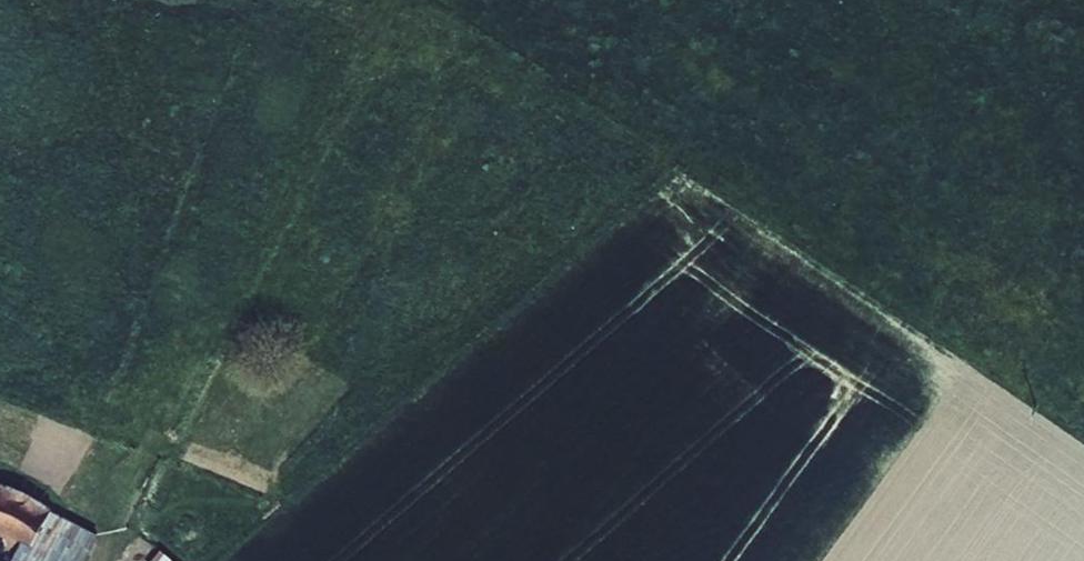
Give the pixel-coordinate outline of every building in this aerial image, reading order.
[(26,532),(34,536),(54,503),(0,471),(0,523),(0,560),(10,560),(26,532)] [(54,503),(34,536),(26,532),(10,560),(80,560),(99,530),(54,503)] [(154,560),(190,560),(169,543),(154,560)]
